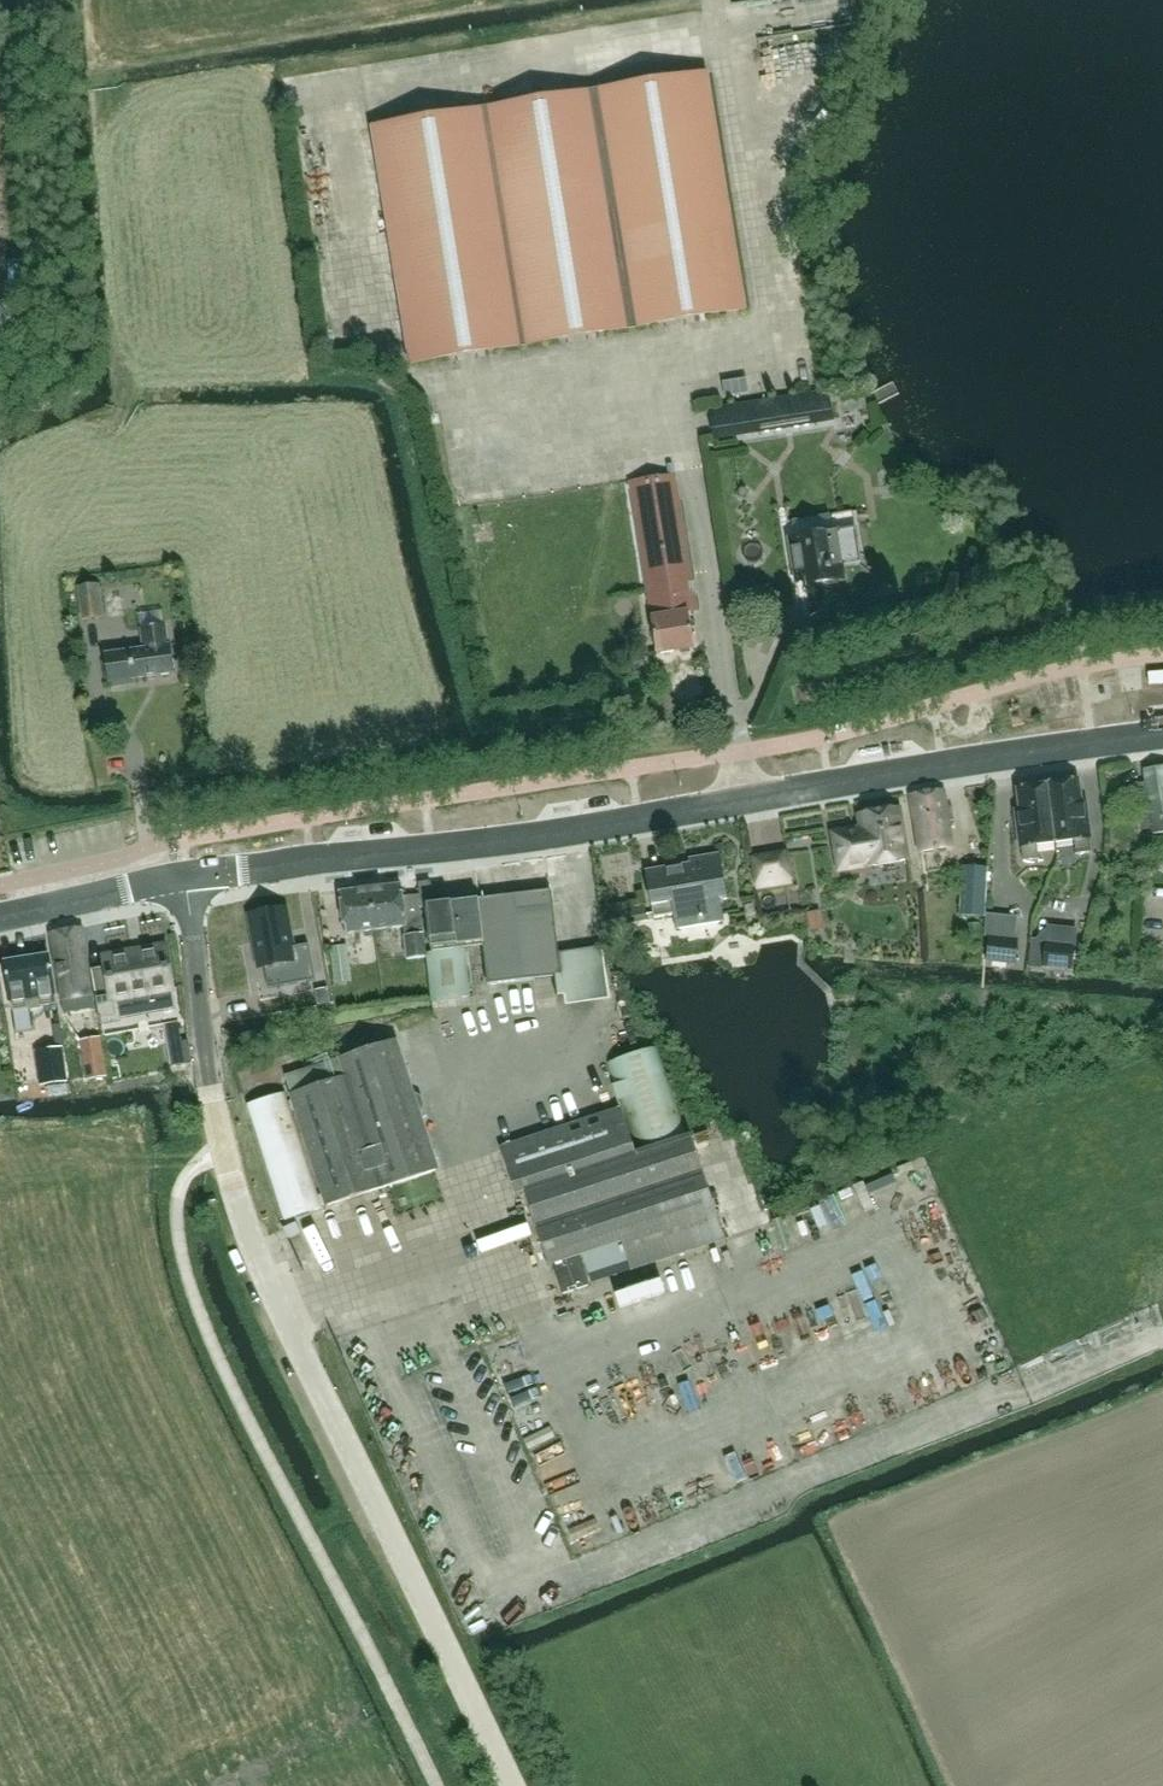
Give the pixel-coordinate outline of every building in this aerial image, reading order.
[(409,362),(745,307),(707,74),(371,128),(409,362)] [(20,259),(8,260),(10,292),(22,291),(20,259)] [(812,314),(819,297),(807,292),(800,309),(812,314)] [(738,405),(736,405),(740,434),(743,433),(830,420),(825,391),(738,405)] [(461,474),(462,485),(483,483),(482,472),(461,474)] [(688,612),(696,610),(675,474),(629,481),(657,653),(694,647),(688,612)] [(795,537),(789,538),(796,582),(808,580),(808,585),(825,582),(829,585),(837,584),(839,580),(844,579),(842,566),(860,563),(854,527),(832,530),(795,537)] [(104,617),(99,583),(77,586),(82,620),(104,617)] [(132,678),(175,672),(171,644),(168,644),(165,624),(141,627),(144,648),(104,653),(108,681),(111,681),(112,686),(133,683),(132,678)] [(1151,807),(1162,805),(1162,769),(1147,771),(1151,807)] [(1047,783),(1055,842),(1073,839),(1075,854),(1090,852),(1088,837),(1091,837),(1086,799),(1081,800),(1078,779),(1047,783)] [(1055,842),(1047,783),(1045,783),(1045,785),(1016,788),(1021,824),(1016,825),(1019,846),(1021,846),(1023,860),(1038,858),(1036,844),(1055,842)] [(919,851),(952,846),(944,789),(910,794),(919,851)] [(1151,807),(1149,807),(1150,820),(1152,835),(1162,834),(1162,805),(1151,807)] [(899,807),(858,814),(860,827),(832,832),(838,870),(867,865),(867,866),(908,859),(899,807)] [(719,899),(726,897),(718,853),(698,856),(698,861),(646,870),(654,918),(674,914),(676,929),(723,921),(719,899)] [(770,854),(751,857),(756,888),(775,885),(770,854)] [(987,866),(962,866),(964,915),(988,914),(987,866)] [(430,881),(418,882),(419,894),(420,906),(427,905),(431,948),(483,941),(484,945),(487,972),(488,982),(526,978),(544,976),(561,974),(605,969),(602,949),(601,946),(558,952),(551,889),(439,903),(437,887),(431,888),(430,881)] [(401,884),(370,888),(375,929),(403,926),(407,958),(426,955),(420,906),(419,894),(402,896),(401,884)] [(370,888),(340,891),(345,933),(375,929),(370,888)] [(746,915),(755,913),(753,904),(744,905),(746,915)] [(285,909),(249,915),(258,966),(263,965),(268,989),(315,980),(309,945),(292,948),(285,909)] [(1018,939),(992,936),(994,916),(986,915),(983,935),(989,936),(986,960),(1015,963),(1018,939)] [(981,922),(968,922),(968,941),(980,941),(981,922)] [(82,926),(51,933),(62,1001),(64,1013),(95,1007),(93,996),(82,927),(82,926)] [(1031,937),(1028,964),(1042,966),(1071,969),(1074,945),(1045,942),(1045,938),(1031,937)] [(334,970),(335,970),(337,984),(350,982),(348,967),(350,967),(347,945),(331,948),(334,970)] [(120,998),(172,989),(165,946),(104,957),(106,967),(92,969),(100,1022),(123,1019),(120,998)] [(465,947),(428,951),(434,1000),(470,996),(465,947)] [(42,1005),(56,1003),(49,955),(5,961),(12,1010),(30,1008),(31,1010),(40,1008),(42,1005)] [(321,1008),(337,1005),(335,994),(319,997),(321,1008)] [(108,1071),(103,1045),(101,1036),(84,1039),(90,1074),(108,1071)] [(334,1060),(285,1076),(290,1093),(326,1206),(438,1169),(413,1093),(400,1051),(396,1039),(388,1042),(334,1060)] [(40,1085),(68,1080),(63,1046),(34,1050),(40,1085)] [(626,1100),(642,1151),(687,1137),(663,1070),(655,1046),(607,1061),(615,1086),(613,1086),(618,1102),(626,1100)] [(322,1210),(293,1120),(284,1092),(251,1103),(290,1223),(322,1210)] [(630,1269),(721,1239),(724,1238),(691,1135),(687,1137),(642,1151),(636,1153),(621,1107),(500,1147),(515,1194),(524,1192),(548,1266),(551,1265),(578,1256),(622,1242),(630,1269)] [(588,1284),(578,1256),(551,1265),(561,1293),(588,1284)] [(1055,1371),(1030,1379),(1033,1389),(1058,1380),(1055,1371)]
